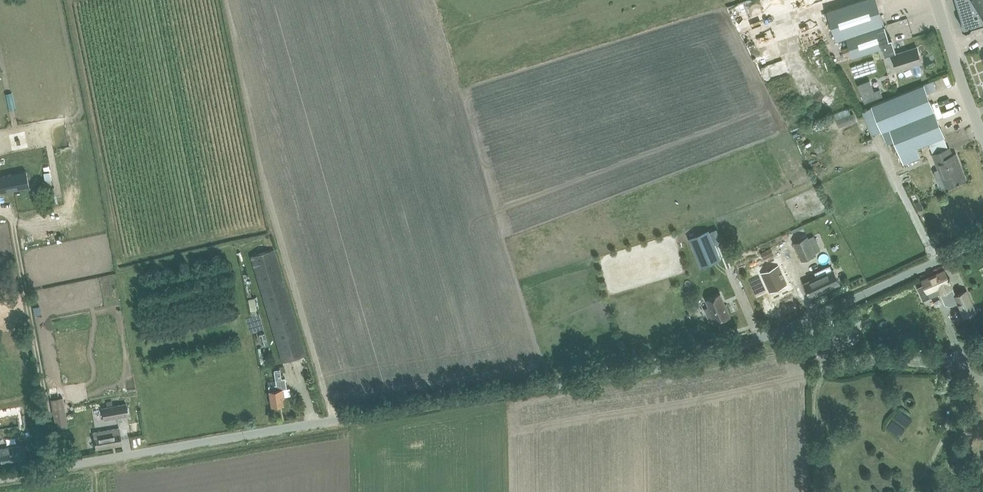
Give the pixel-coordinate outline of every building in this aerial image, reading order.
[(847,37),(885,25),(877,0),(861,0),(827,11),(837,40),(847,37)] [(963,22),(962,24),(963,29),(967,30),(971,29),(972,27),(982,24),(982,15),(973,0),(956,0),(963,22)] [(982,15),(982,0),(973,0),(982,15)] [(813,16),(807,18),(810,28),(816,26),(813,16)] [(847,37),(853,57),(883,47),(886,55),(893,52),(891,45),(891,44),(885,25),(847,37)] [(920,64),(922,63),(917,47),(893,54),(898,71),(912,67),(914,73),(915,74),(916,75),(918,76),(920,75),(921,73),(922,72),(922,70),(920,64)] [(854,76),(876,71),(875,63),(852,67),(854,76)] [(864,103),(882,96),(880,89),(874,91),(870,80),(857,85),(864,103)] [(934,110),(927,93),(937,89),(934,81),(924,85),(915,88),(871,105),(871,108),(881,131),(888,128),(934,110)] [(872,134),(881,131),(871,108),(863,111),(872,134)] [(945,137),(934,110),(888,128),(902,164),(919,157),(915,148),(945,137)] [(854,113),(836,119),(839,127),(857,120),(854,113)] [(943,188),(948,186),(964,180),(958,164),(960,164),(956,154),(952,155),(949,148),(932,155),(938,170),(935,171),(934,172),(940,187),(943,188)] [(0,176),(0,192),(27,188),(29,187),(26,172),(0,176)] [(50,231),(51,243),(67,242),(66,230),(50,231)] [(709,231),(690,239),(702,266),(720,259),(709,231)] [(793,242),(802,261),(815,254),(807,236),(805,233),(797,236),(799,240),(793,242)] [(938,234),(932,237),(936,245),(942,242),(938,234)] [(843,240),(832,244),(838,256),(848,252),(843,240)] [(770,246),(760,252),(764,258),(774,253),(770,246)] [(251,256),(279,352),(282,362),(305,355),(302,345),(274,249),(251,256)] [(778,266),(762,273),(770,292),(787,285),(778,266)] [(840,284),(834,269),(832,270),(830,266),(815,273),(817,277),(804,283),(811,297),(840,284)] [(941,294),(946,303),(948,305),(953,305),(958,302),(965,317),(967,316),(976,312),(966,291),(956,296),(950,282),(951,282),(950,281),(951,281),(950,278),(949,278),(945,270),(922,280),(930,297),(941,293),(941,294)] [(710,291),(727,284),(723,275),(706,282),(710,291)] [(755,298),(766,294),(759,277),(749,281),(755,298)] [(730,316),(726,307),(721,294),(708,300),(711,306),(705,309),(710,321),(715,319),(717,322),(730,316)] [(248,299),(252,315),(256,314),(255,309),(257,309),(254,297),(248,299)] [(864,326),(857,310),(850,313),(857,330),(864,326)] [(834,321),(837,328),(849,322),(846,315),(834,321)] [(259,316),(247,317),(249,331),(261,330),(259,316)] [(268,345),(264,333),(258,335),(262,347),(268,345)] [(283,398),(284,397),(280,369),(274,370),(276,379),(275,379),(277,390),(269,391),(271,406),(284,404),(283,398)] [(52,405),(64,403),(63,397),(50,400),(52,405)] [(126,403),(103,407),(105,419),(128,415),(126,403)] [(96,449),(122,444),(119,428),(94,432),(96,449)] [(0,449),(0,454),(2,465),(27,461),(24,445),(0,449)]
